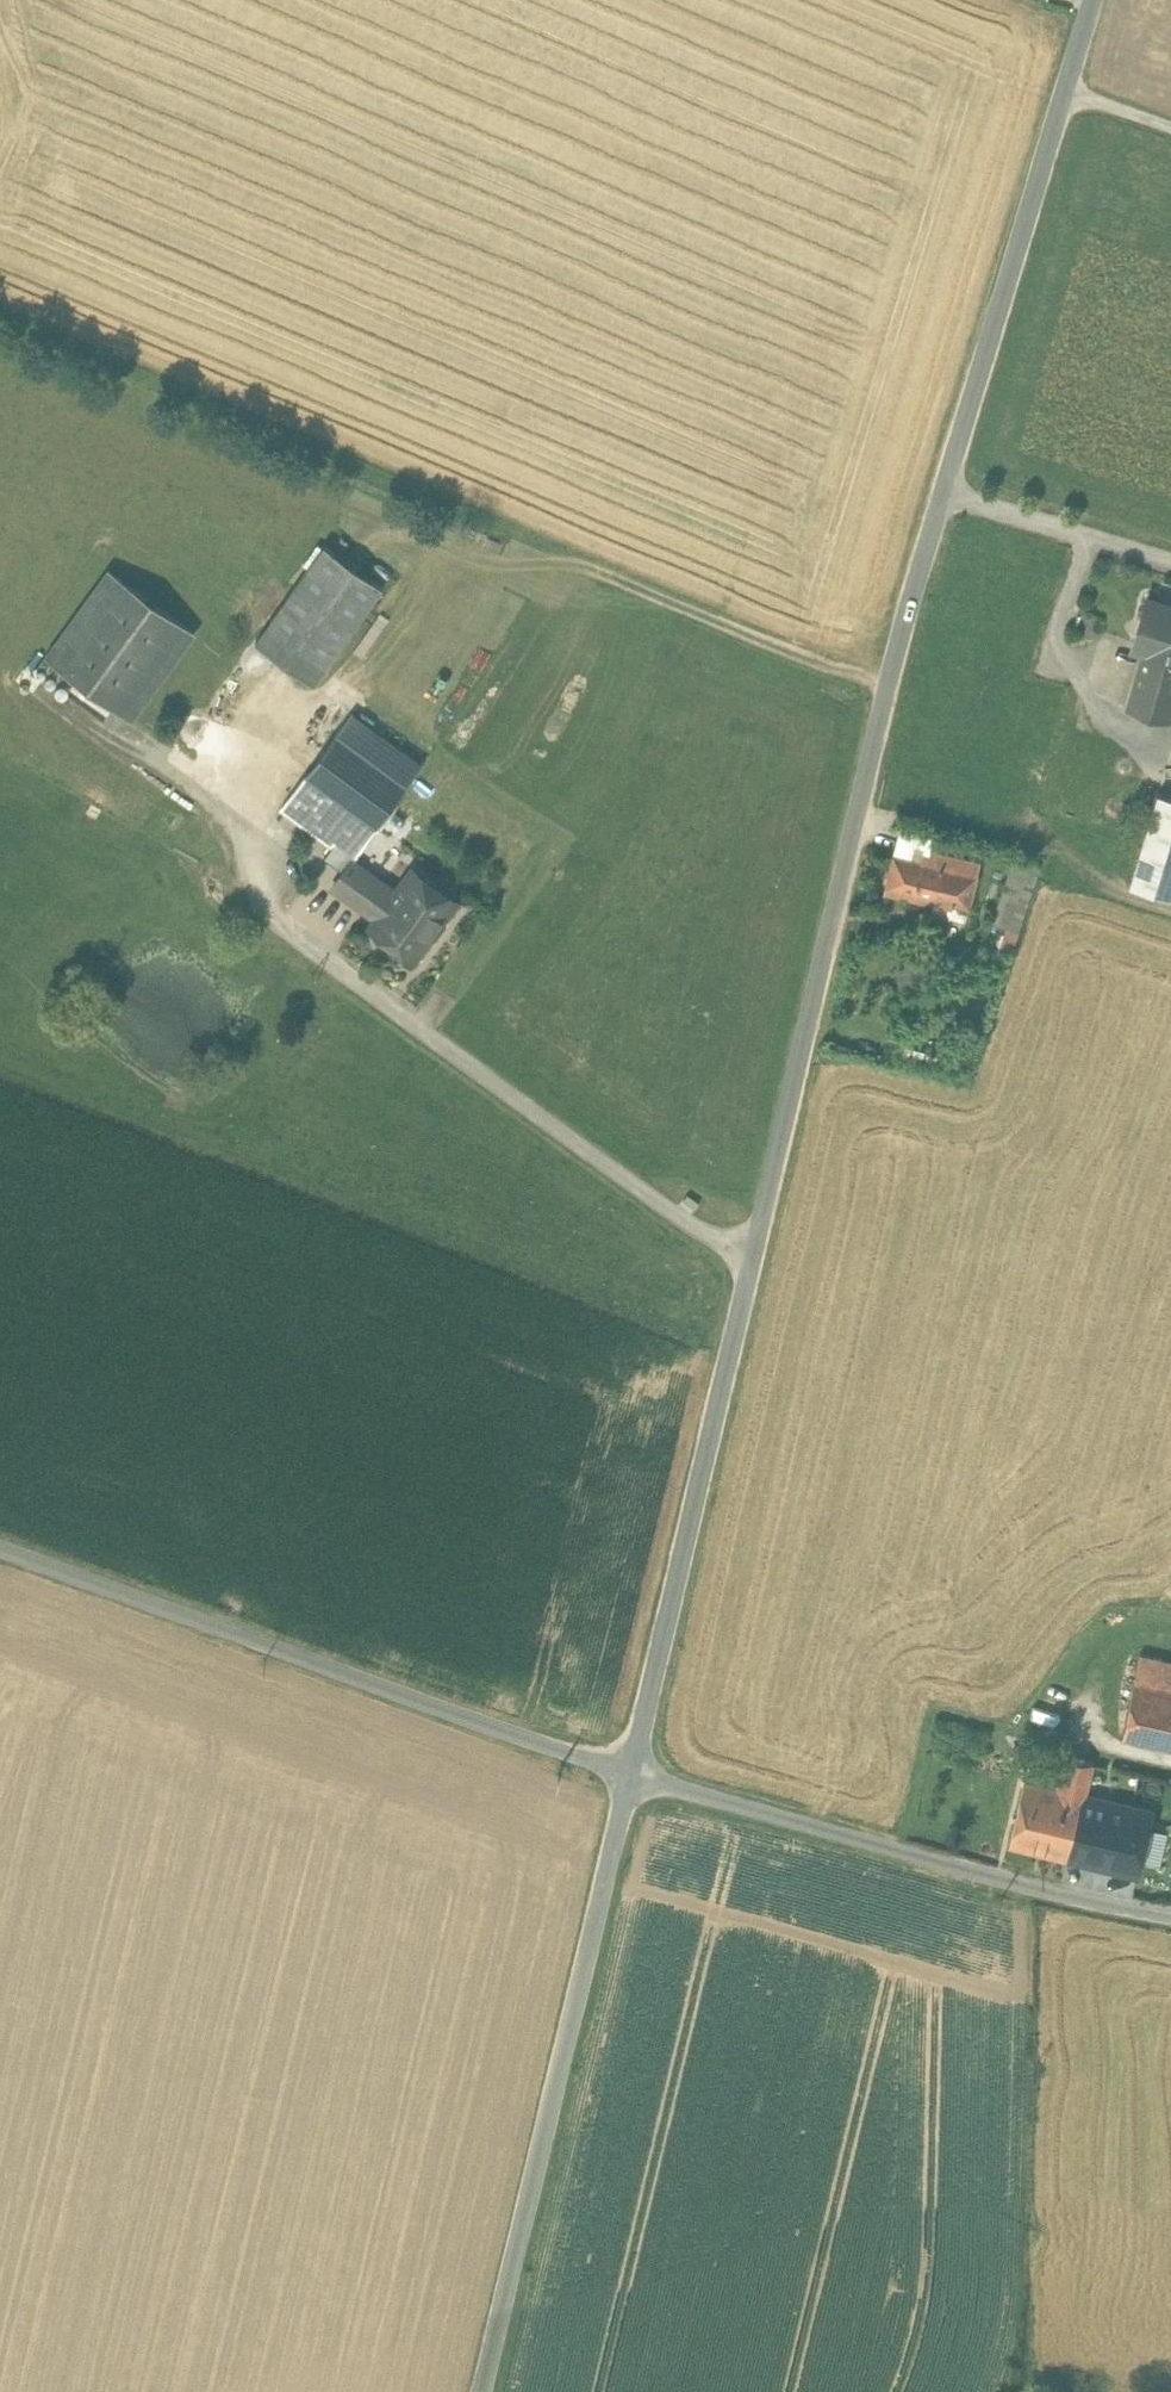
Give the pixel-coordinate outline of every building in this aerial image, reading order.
[(326,540),(257,637),(314,679),(384,582),(326,540)] [(110,568),(50,651),(133,712),(194,629),(110,568)] [(1148,597),(1133,645),(1144,648),(1144,647),(1170,654),(1170,604),(1148,597)] [(1144,647),(1144,648),(1133,683),(1170,694),(1170,654),(1144,647)] [(1133,683),(1128,703),(1170,715),(1170,694),(1133,683)] [(424,760),(352,708),(308,769),(379,821),(424,760)] [(308,769),(307,768),(283,801),(336,840),(326,854),(345,867),(354,856),(379,821),(308,769)] [(1159,790),(1131,881),(1170,893),(1170,793),(1159,790)] [(957,854),(925,847),(922,858),(894,852),(885,890),(914,897),(916,891),(970,904),(978,872),(954,866),(957,854)] [(981,860),(957,854),(954,866),(978,872),(981,860)] [(1041,863),(1014,854),(992,919),(1006,924),(1019,928),(1041,863)] [(455,898),(414,868),(399,889),(354,856),(345,867),(334,883),(379,916),(374,923),(415,953),(455,898)] [(1019,928),(1006,924),(1000,945),(1012,949),(1019,928)] [(1141,1652),(1136,1677),(1170,1684),(1170,1659),(1141,1652)] [(1136,1677),(1124,1734),(1170,1744),(1170,1684),(1136,1677)] [(1094,1760),(1067,1754),(1059,1786),(1085,1793),(1086,1793),(1094,1760)] [(1059,1786),(1026,1778),(1011,1841),(1070,1856),(1085,1793),(1059,1786)] [(1086,1793),(1085,1793),(1070,1856),(1137,1872),(1152,1809),(1086,1793)]
